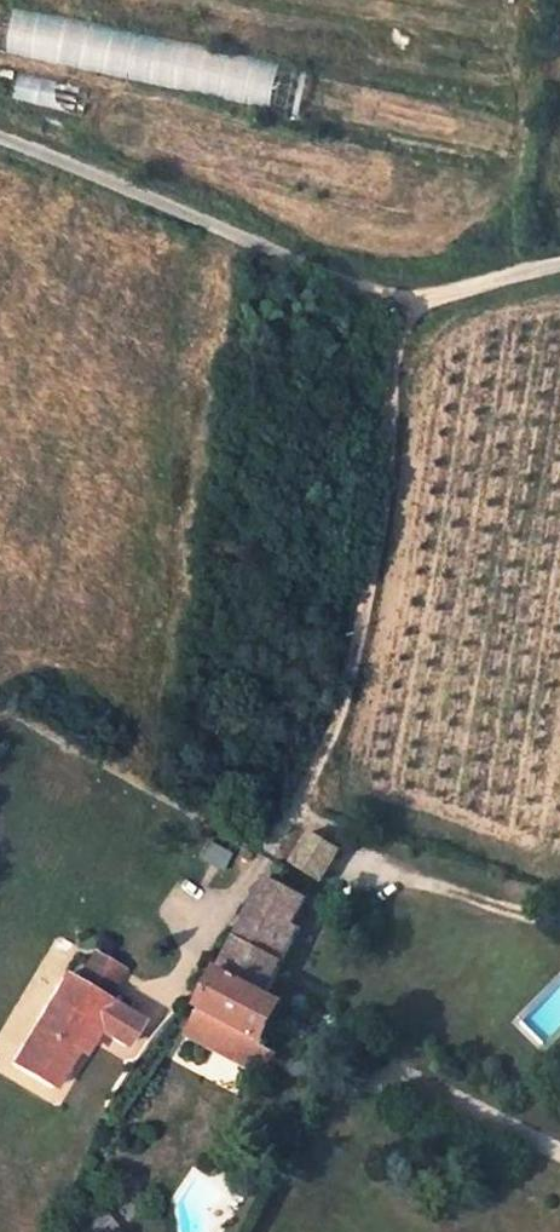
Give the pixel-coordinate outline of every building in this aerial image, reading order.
[(13,8),(4,53),(298,111),(307,66),(13,8)] [(308,832),(288,862),(319,882),(339,851),(308,832)] [(268,992),(283,961),(277,958),(282,948),(294,924),(295,924),(308,897),(267,876),(203,1006),(267,1040),(286,1003),(268,992)] [(294,924),(282,948),(277,958),(283,961),(300,927),(295,924),(294,924)] [(11,1062),(52,1087),(76,1048),(83,1052),(98,1028),(125,1044),(140,1020),(105,1000),(121,970),(93,953),(75,982),(64,976),(11,1062)]
